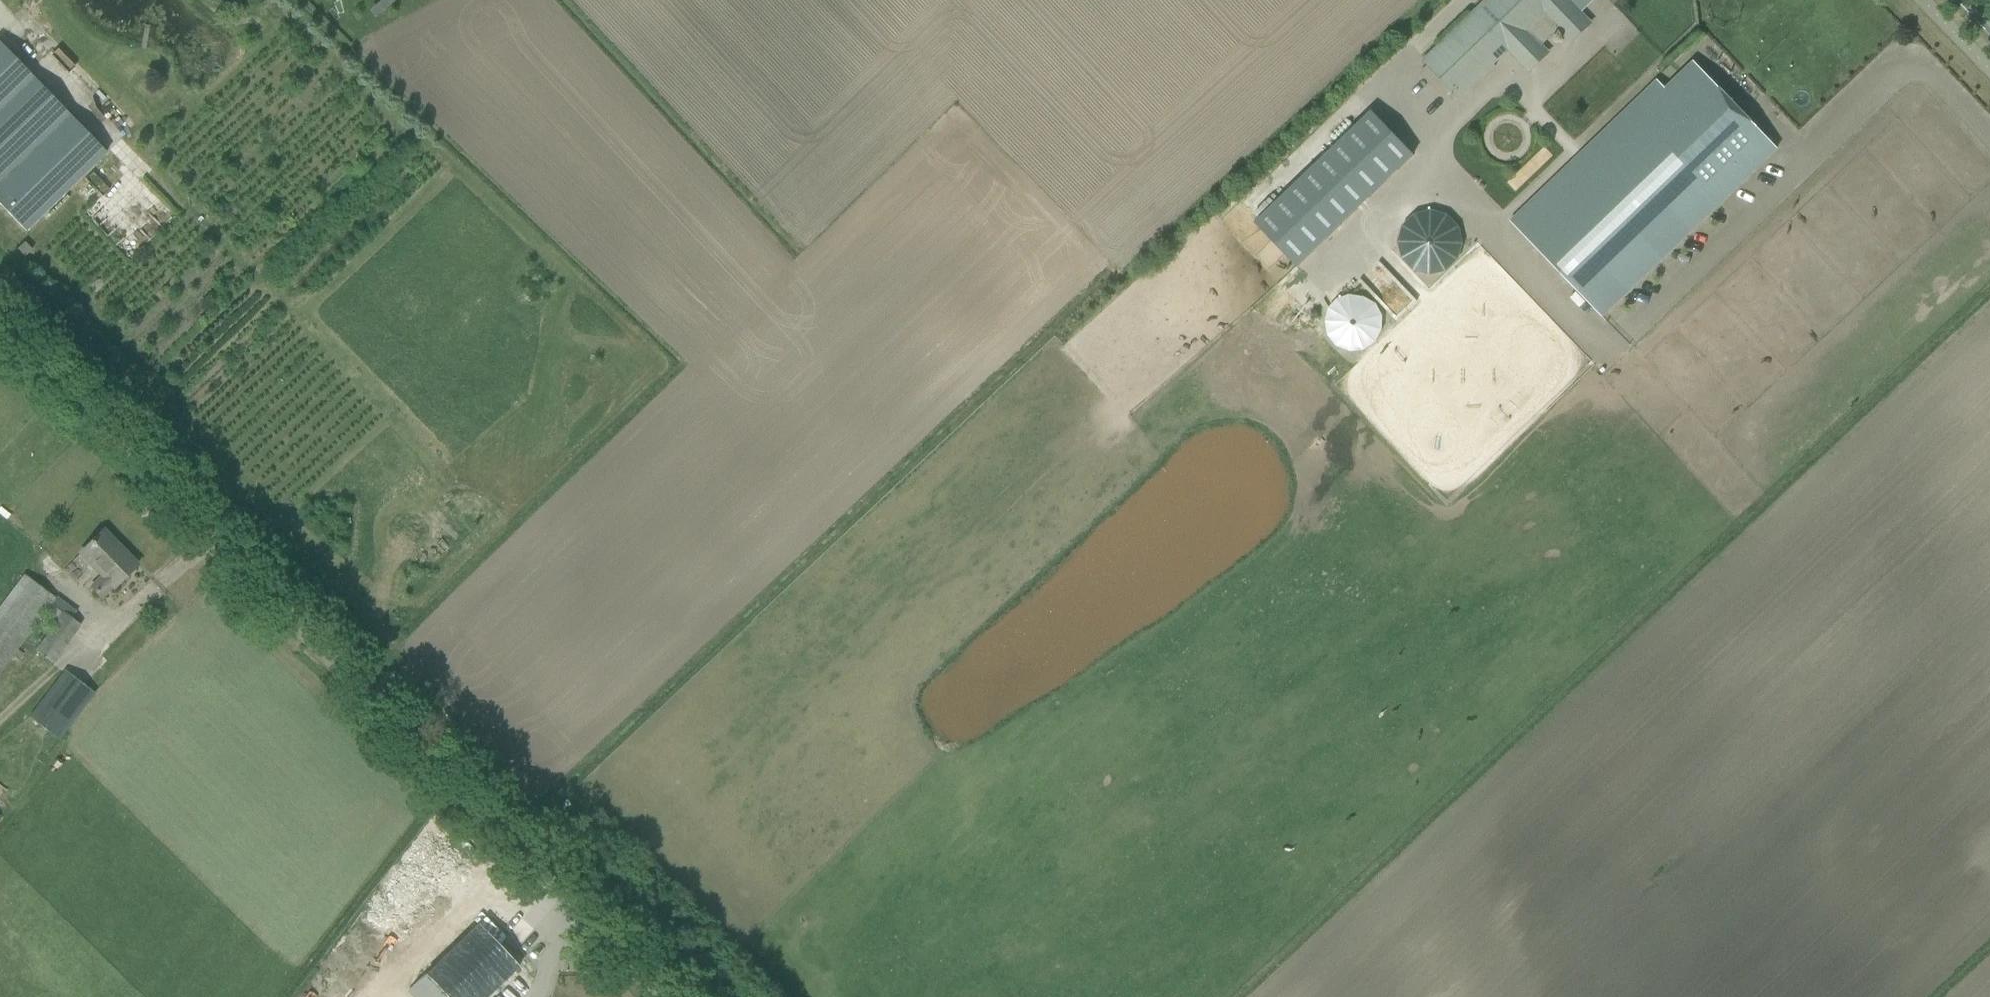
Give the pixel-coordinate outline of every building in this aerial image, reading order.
[(1423,61),(1458,98),(1508,50),(1517,59),(1536,40),(1527,32),(1545,14),(1559,29),(1578,10),(1568,0),(1486,0),(1423,61)] [(26,232),(107,153),(0,43),(0,205),(26,232)] [(1603,316),(1777,149),(1694,62),(1520,229),(1603,316)] [(1371,111),(1254,223),(1297,268),(1414,156),(1371,111)] [(91,586),(104,599),(138,565),(104,531),(81,553),(103,574),(91,586)] [(0,607),(0,675),(14,656),(20,661),(24,655),(18,650),(46,614),(57,622),(36,650),(53,663),(81,626),(66,615),(69,611),(23,576),(0,607)] [(29,717),(59,741),(96,694),(65,670),(29,717)] [(481,927),(478,924),(426,974),(429,977),(449,996),(487,996),(519,967),(481,927)]
